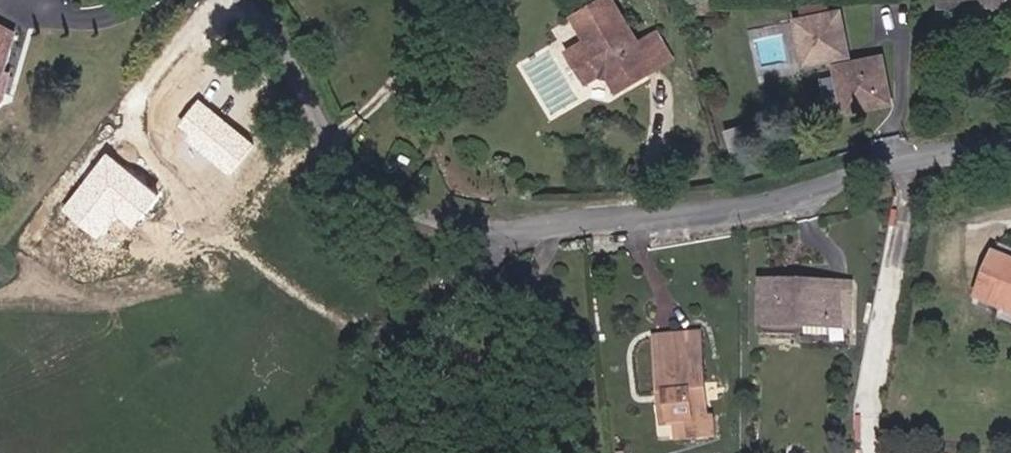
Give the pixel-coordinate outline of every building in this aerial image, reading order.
[(31,65),(47,26),(5,0),(0,0),(0,113),(4,114),(18,101),(11,98),(31,65)] [(571,15),(584,41),(560,52),(573,79),(585,72),(599,76),(603,83),(618,77),(622,86),(651,72),(637,43),(631,46),(610,0),(600,0),(571,15)] [(852,59),(842,11),(801,19),(810,64),(839,58),(849,110),(893,101),(883,52),(852,59)] [(622,86),(618,77),(603,83),(607,92),(622,86)] [(255,145),(198,99),(173,129),(231,175),(255,145)] [(159,196),(106,153),(59,211),(95,239),(111,220),(129,234),(159,196)] [(1007,242),(987,285),(1010,296),(1010,244),(1007,242)] [(853,327),(855,284),(775,281),(774,323),(853,327)] [(677,423),(684,423),(685,440),(717,439),(716,420),(706,420),(701,331),(653,333),(658,387),(671,387),(674,423),(677,423)] [(661,423),(674,423),(671,387),(658,387),(661,423)] [(685,440),(684,423),(677,423),(667,432),(685,440)]
